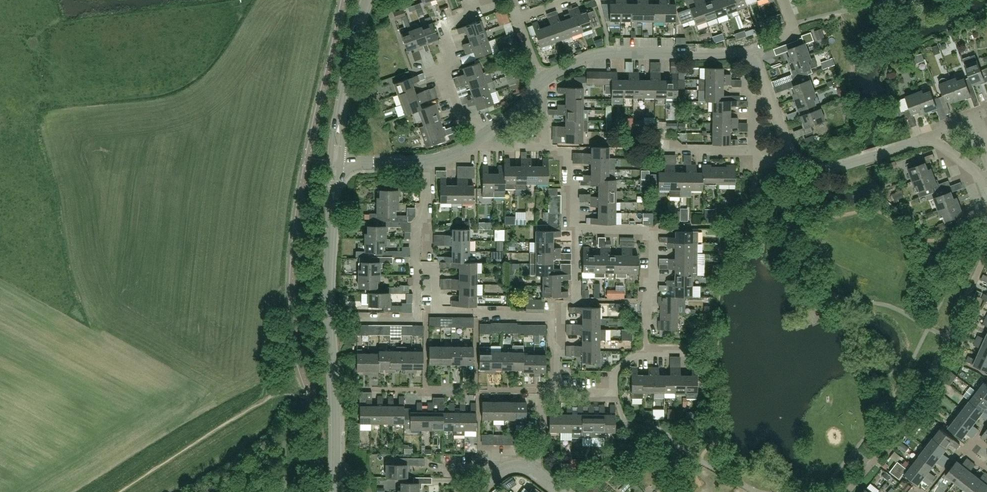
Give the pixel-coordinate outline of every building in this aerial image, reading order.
[(621,21),(621,0),(616,0),(616,4),(610,4),(610,21),(621,21)] [(621,21),(632,21),(632,4),(627,4),(627,0),(621,0),(621,21)] [(632,4),(632,21),(643,21),(643,0),(637,0),(637,4),(632,4)] [(654,22),(654,4),(649,4),(649,0),(643,0),(643,21),(654,22)] [(665,22),(665,0),(660,0),(660,4),(654,4),(654,22),(665,22)] [(665,22),(676,22),(676,4),(670,4),(670,0),(665,0),(665,22)] [(679,13),(683,24),(695,19),(696,25),(707,21),(699,0),(694,0),(696,7),(691,9),(679,13)] [(717,18),(711,1),(706,3),(705,0),(699,0),(707,21),(717,18)] [(727,14),(722,0),(715,0),(711,1),(717,18),(727,14)] [(727,14),(738,10),(735,3),(734,0),(722,0),(727,14)] [(566,20),(572,36),(582,33),(573,9),(572,6),(568,7),(570,13),(565,15),(566,20)] [(587,12),(581,14),(579,7),(573,9),(582,33),(592,29),(592,28),(599,26),(594,11),(587,14),(587,12)] [(394,13),(396,20),(406,16),(404,9),(394,13)] [(562,40),(572,36),(566,20),(561,22),(557,11),(552,13),(562,40)] [(986,26),(986,16),(986,12),(972,16),(976,30),(986,26)] [(545,27),(551,44),(562,40),(552,13),(547,15),(551,25),(545,27)] [(782,14),(776,16),(779,24),(784,22),(782,14)] [(426,20),(428,25),(422,27),(428,43),(434,41),(435,44),(440,42),(431,18),(426,20)] [(468,37),(485,31),(481,21),(457,29),(459,34),(466,32),(468,37)] [(541,47),(551,44),(545,27),(540,29),(538,22),(533,24),(541,47)] [(419,50),(412,31),(410,26),(400,30),(407,51),(413,49),(414,51),(419,50)] [(428,43),(422,27),(412,31),(419,50),(423,48),(422,46),(428,43)] [(821,29),(815,31),(818,40),(824,37),(821,29)] [(485,31),(468,37),(470,42),(463,44),(465,50),(489,42),(485,31)] [(791,62),(810,55),(806,44),(815,41),(812,32),(802,36),(803,39),(786,45),(788,51),(790,50),(792,56),(789,57),(791,62)] [(489,42),(465,50),(466,54),(473,52),(475,57),(492,51),(489,42)] [(964,59),(973,85),(985,80),(986,82),(986,68),(982,70),(976,54),(964,59)] [(810,55),(791,62),(795,73),(793,74),(795,80),(809,74),(811,74),(809,69),(818,65),(815,57),(811,59),(810,55)] [(508,64),(512,73),(517,71),(514,61),(508,64)] [(463,68),(465,74),(453,79),(455,84),(483,73),(479,62),(463,68)] [(671,80),(667,80),(667,98),(666,98),(666,103),(677,103),(678,62),(671,62),(671,73),(672,73),(672,76),(671,76),(671,80)] [(706,78),(731,79),(731,74),(723,74),(723,68),(706,68),(706,78)] [(483,73),(455,84),(457,89),(469,84),(471,89),(487,83),(492,81),(488,71),(483,73)] [(512,73),(505,76),(509,86),(520,82),(519,79),(516,72),(512,73)] [(612,98),(623,98),(623,80),(618,80),(618,72),(612,72),(612,85),(612,98)] [(634,98),(634,73),(629,73),(629,80),(623,80),(623,98),(634,98)] [(634,73),(634,98),(645,98),(645,80),(640,80),(640,73),(634,73)] [(655,98),(656,73),(650,73),(650,80),(645,80),(645,98),(655,98)] [(666,98),(667,98),(667,80),(661,80),(661,73),(660,73),(656,73),(655,98),(666,98)] [(796,99),(815,91),(809,74),(795,80),(777,86),(779,91),(794,86),(797,93),(794,94),(796,99)] [(418,75),(411,78),(394,84),(398,95),(415,89),(413,84),(420,81),(418,75)] [(959,98),(952,80),(948,81),(947,78),(945,77),(943,77),(941,77),(939,79),(939,81),(940,83),(939,83),(944,95),(939,97),(942,104),(947,103),(946,100),(952,98),(953,100),(959,98)] [(731,84),(731,79),(706,78),(700,79),(700,90),(723,90),(723,84),(731,84)] [(952,80),(959,98),(970,94),(971,97),(976,95),(974,87),(969,89),(965,78),(958,80),(957,78),(952,80)] [(487,83),(471,89),(473,95),(461,99),(463,104),(467,102),(491,94),(496,92),(492,81),(487,83)] [(415,89),(398,95),(402,105),(436,93),(434,88),(417,94),(415,89)] [(566,99),(584,99),(584,88),(559,88),(559,93),(566,93),(566,99)] [(700,90),(700,101),(713,101),(713,100),(730,100),(731,100),(731,95),(723,95),(723,90),(700,90)] [(918,92),(925,111),(936,107),(937,109),(943,107),(942,105),(942,104),(939,97),(934,98),(931,90),(924,93),(923,90),(918,92)] [(802,116),(807,114),(816,110),(814,105),(817,104),(814,97),(817,96),(815,91),(796,99),(800,110),(798,111),(800,116),(802,116)] [(925,111),(918,92),(906,97),(910,108),(905,110),(908,117),(913,115),(912,113),(919,110),(920,113),(925,111)] [(436,93),(402,105),(406,116),(419,111),(422,110),(422,109),(420,104),(438,97),(436,93)] [(491,94),(467,102),(469,107),(476,104),(478,109),(494,103),(491,94)] [(559,105),(559,110),(584,110),(584,99),(566,99),(566,105),(559,105)] [(713,100),(713,101),(713,111),(731,112),(730,106),(738,106),(738,100),(731,100),(730,100),(713,100)] [(422,110),(419,111),(425,126),(441,120),(438,113),(440,112),(437,103),(422,109),(422,110)] [(807,114),(802,116),(806,127),(804,128),(806,134),(814,131),(812,126),(826,121),(821,108),(816,110),(807,114)] [(566,115),(566,121),(588,121),(588,110),(584,110),(559,110),(550,110),(550,115),(566,115)] [(713,122),(738,122),(738,118),(731,118),(731,112),(713,111),(713,122)] [(445,136),(448,135),(456,132),(454,126),(446,129),(445,127),(444,128),(441,120),(425,126),(430,141),(432,146),(447,141),(445,136)] [(554,131),(584,131),(588,131),(588,121),(566,121),(566,126),(554,126),(554,131)] [(713,133),(730,133),(730,128),(738,128),(738,122),(713,122),(713,133)] [(514,137),(524,137),(524,129),(514,129),(514,137)] [(584,143),(584,131),(554,131),(554,137),(566,137),(566,143),(584,143)] [(730,133),(713,133),(713,144),(738,144),(738,139),(730,139),(730,133)] [(583,158),(609,158),(609,146),(591,146),(591,152),(583,152),(583,158)] [(515,166),(515,184),(515,189),(526,189),(526,184),(527,159),(528,153),(522,153),(522,163),(520,165),(520,166),(515,166)] [(907,163),(909,168),(913,180),(933,173),(931,168),(928,169),(924,157),(907,163)] [(583,158),(583,163),(591,163),(591,169),(615,169),(615,159),(609,158),(583,158)] [(505,165),(505,183),(506,184),(505,189),(515,189),(515,184),(515,166),(511,166),(511,159),(504,159),(504,165),(505,165)] [(527,159),(526,184),(537,184),(537,167),(532,167),(532,159),(527,159)] [(543,167),(537,167),(537,184),(549,184),(549,159),(543,159),(543,167)] [(650,174),(650,194),(659,194),(659,189),(669,189),(670,164),(665,164),(664,172),(658,172),(658,174),(650,174)] [(669,195),(680,195),(680,172),(675,172),(675,164),(670,164),(669,189),(669,195)] [(680,172),(680,195),(691,196),(691,190),(692,164),(691,164),(686,164),(686,172),(680,172)] [(696,164),(692,164),(691,190),(702,190),(702,184),(702,172),(696,172),(696,164)] [(702,164),(702,172),(702,184),(702,183),(718,184),(719,166),(711,166),(711,165),(702,164)] [(505,165),(504,165),(500,165),(500,174),(494,174),(494,198),(505,198),(505,191),(505,189),(506,184),(505,183),(505,165)] [(727,167),(719,166),(718,184),(735,184),(736,165),(727,165),(727,167)] [(484,198),(494,198),(494,174),(489,174),(489,166),(484,166),(484,198)] [(462,203),(463,178),(463,167),(457,167),(457,178),(458,178),(458,185),(452,185),(452,203),(462,203)] [(463,178),(462,203),(475,203),(475,186),(471,186),(471,184),(468,182),(468,178),(469,178),(469,167),(463,167),(463,178)] [(583,180),(591,180),(609,180),(609,179),(614,179),(615,169),(591,169),(591,174),(583,174),(583,180)] [(933,173),(913,180),(915,185),(918,184),(920,191),(918,192),(920,197),(941,190),(939,183),(937,184),(933,173)] [(452,203),(452,185),(447,185),(447,178),(441,177),(441,203),(452,203)] [(599,191),(616,191),(617,179),(614,179),(609,179),(609,180),(591,180),(591,185),(599,185),(599,191)] [(390,185),(390,190),(380,190),(380,197),(377,197),(377,203),(398,203),(398,196),(400,196),(400,190),(412,191),(412,185),(390,185)] [(939,209),(958,202),(957,197),(954,198),(952,192),(953,191),(951,186),(944,188),(946,193),(935,197),(939,209)] [(591,201),(616,202),(616,191),(599,191),(599,196),(591,196),(591,201)] [(515,196),(516,208),(526,208),(525,196),(515,196)] [(598,212),(616,212),(616,202),(591,201),(591,206),(598,207),(598,212)] [(958,202),(939,209),(941,214),(943,213),(946,220),(955,217),(957,222),(967,219),(965,213),(963,213),(958,202)] [(398,208),(398,203),(377,203),(377,213),(369,213),(369,220),(378,220),(408,221),(408,215),(395,215),(395,208),(398,208)] [(590,218),(590,223),(616,224),(616,212),(598,212),(598,218),(590,218)] [(644,212),(644,224),(653,224),(653,212),(644,212)] [(408,221),(378,220),(378,226),(368,226),(368,233),(365,233),(365,238),(386,239),(386,227),(401,227),(401,221),(408,221)] [(505,238),(505,227),(495,226),(495,238),(505,238)] [(445,235),(445,240),(470,240),(470,229),(452,229),(452,235),(445,235)] [(559,236),(559,231),(548,231),(548,230),(536,230),(536,241),(552,242),(552,236),(559,236)] [(659,242),(667,242),(698,242),(698,231),(675,231),(675,240),(673,240),(672,237),(659,237),(659,242)] [(356,251),(356,257),(359,257),(382,257),(385,257),(385,256),(385,251),(383,251),(383,244),(386,244),(386,239),(365,238),(365,252),(356,251)] [(452,245),(452,251),(470,251),(470,240),(445,240),(445,245),(452,245)] [(552,242),(536,241),(536,252),(560,252),(560,247),(552,247),(552,242)] [(616,272),(616,255),(611,255),(611,241),(606,241),(606,248),(605,248),(605,272),(616,272)] [(667,242),(667,247),(675,247),(675,253),(698,253),(698,242),(667,242)] [(584,247),(583,272),(594,272),(595,255),(589,255),(589,247),(584,247)] [(601,252),(600,252),(600,255),(595,255),(594,272),(594,277),(605,277),(605,272),(605,248),(601,248),(601,252)] [(622,255),(616,255),(616,272),(616,277),(627,278),(627,273),(627,248),(622,248),(622,255)] [(632,248),(627,248),(627,273),(638,273),(638,255),(632,255),(632,248)] [(476,251),(470,251),(452,251),(452,256),(444,256),(444,262),(452,262),(476,262),(476,251)] [(491,262),(503,262),(503,251),(491,251),(491,262)] [(531,252),(531,263),(552,263),(552,260),(554,260),(556,258),(560,258),(560,252),(536,252),(531,252)] [(698,253),(675,253),(675,258),(667,258),(667,263),(693,264),(698,264),(698,253)] [(359,269),(359,275),(379,275),(379,263),(382,263),(382,257),(359,257),(359,269)] [(477,262),(476,262),(452,262),(444,262),(440,262),(440,267),(459,267),(459,273),(477,273),(477,262)] [(531,274),(543,274),(562,274),(562,273),(569,273),(569,271),(561,271),(561,268),(556,268),(554,266),(552,266),(552,263),(531,263),(531,274)] [(693,264),(667,263),(659,263),(659,268),(674,268),(674,274),(693,275),(698,275),(698,264),(693,264)] [(459,279),(441,278),(441,284),(477,284),(477,273),(459,273),(459,279)] [(543,285),(560,285),(560,279),(568,279),(571,279),(571,273),(569,273),(562,273),(562,274),(543,274),(543,285)] [(693,275),(674,274),(675,279),(672,279),(671,280),(667,280),(667,285),(693,285),(693,275)] [(371,293),(390,293),(393,293),(393,287),(376,287),(376,280),(379,280),(379,275),(359,275),(359,287),(371,287),(371,293)] [(441,284),(441,289),(451,289),(459,289),(459,295),(477,295),(482,295),(482,284),(477,284),(441,284)] [(568,296),(568,290),(560,290),(560,285),(543,285),(543,296),(568,296)] [(675,296),(685,297),(700,296),(700,285),(693,285),(667,285),(659,285),(659,290),(675,291),(675,296)] [(616,297),(616,289),(607,289),(607,297),(616,297)] [(625,289),(616,289),(616,297),(625,297),(625,289)] [(390,293),(371,293),(369,293),(369,305),(384,306),(384,311),(392,311),(392,305),(390,305),(390,293)] [(477,306),(477,295),(459,295),(459,300),(451,300),(451,306),(477,306)] [(659,296),(658,305),(660,305),(660,313),(679,313),(679,305),(685,305),(685,297),(675,296),(661,296),(659,296)] [(583,313),(583,318),(601,318),(601,307),(569,306),(569,312),(583,313)] [(658,320),(658,329),(678,330),(679,313),(660,313),(660,320),(658,320)] [(567,328),(600,329),(601,318),(583,318),(583,323),(567,323),(567,328)] [(580,336),(583,336),(582,339),(600,339),(606,339),(606,329),(600,329),(567,328),(567,334),(579,334),(580,336)] [(985,338),(978,335),(976,340),(986,345),(986,334),(985,338)] [(600,339),(582,339),(582,343),(580,343),(579,345),(567,345),(567,350),(600,351),(600,339)] [(976,340),(974,345),(981,348),(978,354),(986,358),(986,345),(976,340)] [(391,351),(391,372),(395,372),(395,369),(401,369),(402,346),(398,346),(396,347),(396,351),(391,351)] [(407,372),(412,372),(413,351),(406,351),(407,347),(405,346),(402,346),(401,369),(407,369),(407,372)] [(436,367),(441,367),(442,347),(430,346),(430,364),(436,364),(436,367)] [(486,373),(491,373),(491,351),(491,346),(480,346),(480,369),(486,369),(486,373)] [(452,364),(452,347),(442,347),(441,367),(445,367),(445,364),(452,364)] [(458,367),(463,367),(463,347),(452,347),(452,364),(458,364),(458,367)] [(474,364),(474,356),(474,347),(463,347),(463,367),(467,367),(467,364),(474,364)] [(363,374),(368,374),(368,353),(362,353),(362,349),(357,349),(357,371),(363,371),(363,374)] [(600,351),(567,350),(567,355),(582,355),(582,362),(600,362),(600,351)] [(379,369),(380,351),(379,351),(379,353),(368,353),(368,374),(373,374),(373,371),(379,371),(379,369)] [(385,372),(391,372),(391,351),(380,351),(379,369),(385,369),(385,372)] [(424,351),(413,351),(412,372),(416,372),(416,370),(424,370),(424,351)] [(502,369),(502,351),(491,351),(491,373),(495,373),(495,369),(502,369)] [(508,373),(512,373),(512,352),(502,351),(502,369),(508,369),(508,373)] [(523,372),(523,352),(519,352),(512,352),(512,373),(517,373),(517,369),(523,369),(523,372)] [(529,375),(534,375),(534,354),(524,354),(524,352),(523,352),(523,372),(529,372),(529,375)] [(534,354),(534,375),(539,375),(539,372),(546,372),(546,355),(534,354)] [(978,354),(976,359),(969,356),(967,361),(986,370),(986,358),(978,354)] [(643,398),(644,392),(644,374),(638,374),(638,367),(633,367),(632,398),(643,398)] [(655,392),(655,367),(649,367),(649,374),(644,374),(644,392),(655,392)] [(655,392),(665,392),(665,375),(659,374),(659,367),(655,367),(655,392)] [(676,392),(676,367),(670,367),(670,375),(665,375),(665,392),(676,392)] [(676,392),(687,393),(687,375),(681,375),(681,367),(676,367),(676,392)] [(687,393),(687,398),(698,398),(698,393),(699,367),(692,367),(692,375),(687,375),(687,393)] [(986,399),(986,384),(983,381),(976,391),(986,399)] [(372,405),(372,392),(364,391),(364,398),(361,398),(361,423),(372,423),(372,405)] [(986,414),(986,407),(986,399),(976,391),(969,399),(986,414)] [(378,405),(372,405),(372,423),(382,423),(382,405),(382,397),(378,396),(378,405)] [(393,423),(393,405),(393,396),(388,396),(388,405),(382,405),(382,423),(393,423)] [(399,405),(393,405),(393,423),(404,423),(404,397),(399,397),(399,405)] [(438,412),(433,412),(432,412),(432,429),(443,429),(443,412),(444,412),(444,397),(438,397),(438,412)] [(460,412),(454,412),(454,430),(454,434),(465,435),(465,430),(465,412),(465,397),(460,397),(460,412)] [(482,419),(493,419),(494,398),(489,398),(489,401),(482,401),(482,419)] [(504,419),(504,401),(499,401),(499,398),(494,398),(493,419),(504,419)] [(504,419),(515,419),(515,398),(511,398),(511,401),(504,401),(504,419)] [(515,419),(515,424),(526,424),(526,420),(527,402),(520,401),(520,398),(515,398),(515,419)] [(977,420),(980,415),(986,420),(986,419),(986,414),(969,399),(962,408),(977,420)] [(410,429),(421,429),(422,412),(422,403),(417,403),(417,412),(410,412),(410,408),(404,408),(404,428),(410,428),(410,429)] [(432,429),(432,412),(433,412),(433,403),(428,403),(428,412),(422,412),(421,429),(432,429)] [(454,430),(454,412),(455,403),(449,403),(449,412),(444,412),(443,412),(443,429),(454,430)] [(471,412),(465,412),(465,430),(476,430),(476,403),(471,403),(471,412)] [(561,432),(561,414),(561,405),(556,405),(556,414),(549,414),(549,431),(561,432)] [(571,432),(572,414),(572,405),(567,405),(567,414),(561,414),(561,432),(571,432)] [(571,432),(571,437),(582,437),(582,414),(583,414),(583,406),(583,405),(578,405),(578,411),(578,414),(572,414),(571,432)] [(589,414),(583,414),(582,414),(582,437),(593,437),(593,432),(593,414),(594,414),(594,405),(589,405),(589,414)] [(604,432),(604,414),(605,414),(605,405),(600,405),(600,414),(594,414),(593,414),(593,432),(593,437),(604,437),(604,432)] [(610,414),(605,414),(604,414),(604,432),(615,432),(616,405),(610,405),(610,414)] [(955,417),(976,434),(979,429),(973,425),(977,420),(962,408),(955,417)] [(966,433),(971,437),(972,438),(976,434),(955,417),(948,426),(963,438),(966,433)] [(932,437),(947,448),(950,443),(957,448),(960,444),(939,428),(932,437)] [(925,446),(946,462),(949,458),(943,453),(947,448),(932,437),(925,446)] [(918,455),(933,466),(936,461),(943,466),(946,462),(925,446),(918,455)] [(911,464),(932,480),(936,476),(929,471),(933,466),(918,455),(911,464)] [(424,465),(424,458),(394,458),(394,464),(386,464),(386,478),(407,478),(407,465),(424,465)] [(957,460),(946,475),(955,482),(971,461),(967,458),(962,464),(957,460)] [(971,461),(955,482),(964,490),(975,475),(971,471),(976,465),(971,461)] [(919,484),(923,479),(929,484),(932,480),(911,464),(907,469),(898,462),(890,472),(900,479),(904,473),(919,484)] [(975,475),(964,490),(967,491),(976,491),(986,478),(986,473),(985,472),(980,479),(975,475)] [(398,491),(419,491),(419,483),(422,483),(422,477),(414,477),(414,483),(402,483),(402,490),(398,490),(398,491)] [(976,491),(986,491),(986,478),(976,491)] [(864,491),(878,491),(879,490),(871,483),(867,488),(864,491)]
